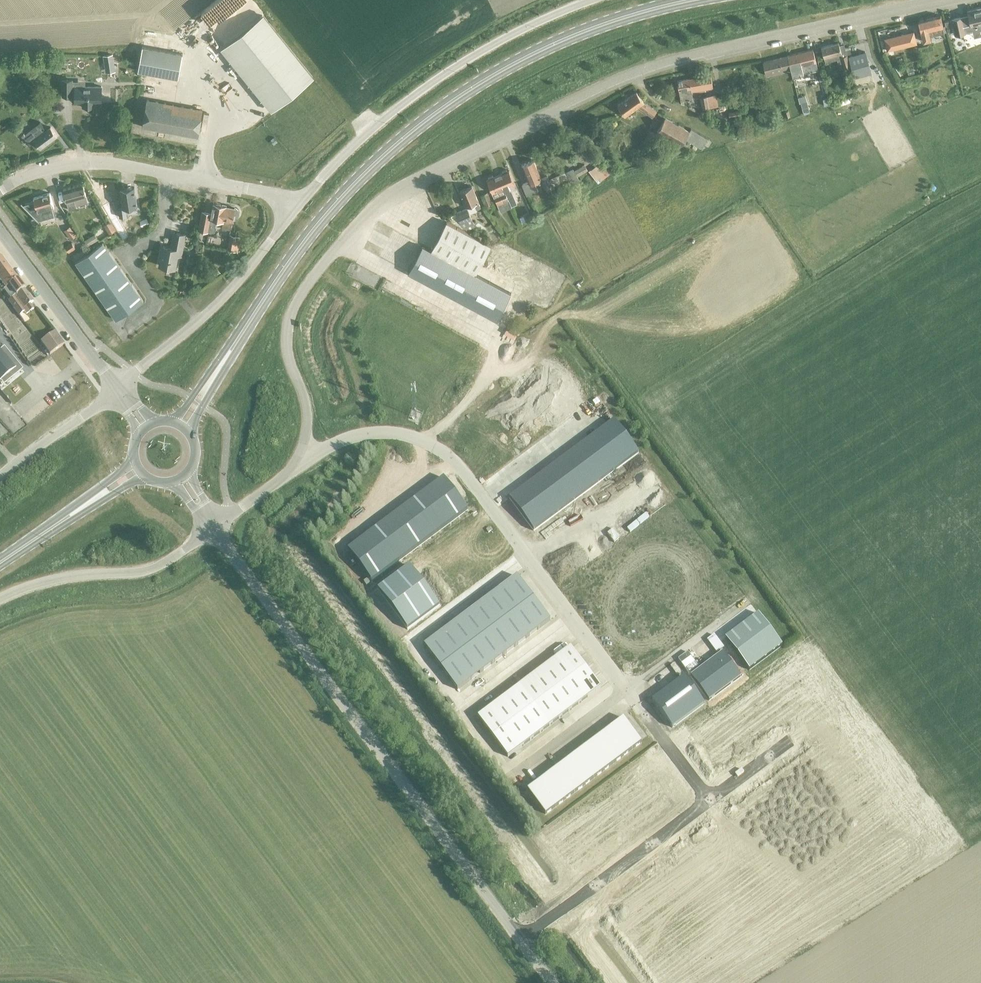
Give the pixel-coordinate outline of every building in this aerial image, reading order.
[(951,18),(954,36),(966,33),(965,32),(972,30),(971,26),(980,23),(980,7),(967,10),(968,16),(961,17),(961,16),(951,18)] [(221,48),(271,111),(313,77),(263,14),(221,48)] [(942,26),(940,16),(919,22),(923,41),(930,40),(929,36),(943,33),(942,26)] [(913,32),(883,39),(887,52),(916,44),(913,32)] [(851,72),(847,55),(844,48),(840,49),(838,43),(821,48),(824,58),(839,54),(843,68),(840,69),(842,75),(851,72)] [(178,78),(183,55),(142,47),(137,71),(178,78)] [(787,55),(790,66),(792,76),(817,69),(812,49),(787,55)] [(865,53),(849,57),(854,77),(870,72),(865,53)] [(104,64),(113,63),(112,55),(102,56),(104,64)] [(790,66),(787,55),(787,56),(763,62),(766,74),(774,73),(773,70),(790,66)] [(692,91),(713,88),(711,75),(678,81),(681,104),(685,105),(684,100),(693,98),(692,91)] [(101,103),(101,86),(72,86),(72,79),(62,79),(62,95),(71,95),(71,94),(75,94),(74,102),(82,102),(82,105),(94,106),(94,102),(101,103)] [(840,89),(835,92),(838,98),(843,96),(840,89)] [(652,117),(656,112),(644,103),(637,92),(617,106),(625,116),(638,107),(652,117)] [(702,101),(703,110),(710,109),(707,97),(701,98),(702,101)] [(196,136),(201,110),(147,100),(142,126),(196,136)] [(806,101),(800,103),(803,112),(809,110),(806,101)] [(702,150),(708,139),(691,129),(689,132),(665,118),(657,132),(681,146),(685,140),(693,145),(697,147),(702,150)] [(41,122),(22,136),(29,145),(34,141),(40,148),(57,137),(50,127),(47,130),(41,122)] [(650,146),(656,134),(649,131),(643,142),(650,146)] [(541,179),(533,160),(522,165),(529,182),(522,185),(526,196),(538,191),(534,182),(541,179)] [(585,165),(575,171),(578,177),(588,170),(585,165)] [(503,174),(498,176),(507,198),(510,203),(511,205),(516,203),(509,185),(515,183),(510,171),(508,172),(507,170),(502,172),(503,174)] [(507,198),(498,176),(494,177),(493,175),(489,177),(490,179),(487,181),(499,211),(511,206),(511,205),(510,203),(507,198)] [(541,179),(545,188),(551,186),(547,176),(541,179)] [(558,190),(572,184),(570,180),(556,186),(558,190)] [(82,184),(62,189),(68,209),(75,207),(75,205),(86,202),(85,196),(82,184)] [(121,207),(117,208),(119,217),(126,216),(129,216),(128,207),(136,206),(134,187),(132,188),(130,186),(126,186),(125,189),(119,189),(121,207)] [(466,206),(474,203),(477,209),(481,207),(472,186),(460,191),(466,206)] [(34,202),(24,205),(39,220),(54,216),(52,208),(53,207),(49,193),(33,198),(34,202)] [(485,207),(492,204),(487,193),(481,195),(485,207)] [(202,210),(201,212),(198,229),(214,232),(216,220),(223,221),(222,227),(230,228),(232,219),(234,218),(236,217),(238,215),(238,212),(237,210),(236,208),(233,207),(233,209),(226,207),(226,206),(220,205),(219,203),(216,202),(214,204),(213,203),(211,212),(202,210)] [(467,226),(473,224),(467,208),(456,213),(461,224),(465,222),(467,226)] [(115,226),(120,223),(112,210),(106,213),(115,226)] [(104,225),(109,234),(114,231),(109,222),(104,225)] [(446,222),(431,250),(475,274),(476,273),(490,245),(446,222)] [(69,239),(74,235),(68,227),(63,231),(69,239)] [(181,256),(185,234),(173,232),(170,247),(163,246),(159,265),(175,268),(177,255),(181,256)] [(94,234),(84,240),(87,245),(97,239),(94,234)] [(240,236),(230,234),(227,249),(237,251),(240,236)] [(66,252),(74,248),(70,243),(63,247),(66,252)] [(114,320),(141,301),(101,243),(74,262),(114,320)] [(435,286),(449,259),(422,245),(408,272),(435,286)] [(0,257),(0,281),(4,286),(0,289),(0,291),(1,292),(3,290),(4,291),(17,280),(0,257)] [(461,300),(475,274),(449,259),(435,286),(461,300)] [(215,266),(212,270),(218,274),(221,270),(215,266)] [(511,293),(475,274),(461,300),(497,319),(511,293)] [(17,280),(4,291),(10,300),(24,290),(17,280)] [(24,290),(10,300),(8,302),(19,316),(24,313),(27,315),(34,310),(30,305),(33,302),(24,290)] [(48,355),(62,345),(53,333),(39,343),(48,355)] [(14,369),(0,352),(0,381),(14,369)] [(614,421),(509,499),(533,532),(639,454),(614,421)] [(371,582),(467,510),(443,478),(347,550),(371,582)] [(517,577),(505,585),(522,608),(534,599),(517,577)] [(708,578),(693,590),(708,609),(722,598),(708,578)] [(663,581),(648,592),(663,612),(678,601),(663,581)] [(505,585),(494,594),(511,617),(522,608),(505,585)] [(648,592),(633,603),(648,623),(663,612),(648,592)] [(494,594),(482,603),(499,625),(511,617),(494,594)] [(534,599),(522,608),(538,629),(550,621),(534,599)] [(678,601),(663,612),(678,631),(693,620),(678,601)] [(482,603),(471,611),(488,634),(499,625),(482,603)] [(633,603),(618,615),(633,634),(648,623),(633,603)] [(522,608),(511,617),(527,638),(538,629),(522,608)] [(471,611),(459,620),(476,643),(488,634),(471,611)] [(725,639),(749,671),(782,646),(758,614),(725,639)] [(511,617),(499,625),(515,647),(527,638),(511,617)] [(459,620),(447,629),(464,652),(476,643),(459,620)] [(499,625),(488,634),(504,655),(515,647),(499,625)] [(447,629),(436,637),(453,660),(464,652),(447,629)] [(488,634),(476,643),(492,664),(504,655),(488,634)] [(719,643),(714,635),(709,639),(718,652),(724,648),(719,643)] [(436,637),(424,646),(441,669),(453,660),(436,637)] [(476,643),(464,652),(480,673),(492,664),(476,643)] [(570,648),(478,717),(508,757),(600,688),(570,648)] [(464,652),(453,660),(469,681),(480,673),(464,652)] [(691,657),(687,652),(678,659),(681,664),(691,657)] [(723,653),(691,677),(709,701),(741,677),(723,653)] [(453,660),(441,669),(457,690),(469,681),(453,660)] [(684,677),(651,701),(672,729),(704,706),(684,677)] [(623,718),(613,726),(631,750),(641,742),(623,718)] [(631,750),(613,726),(604,733),(622,757),(631,750)] [(622,757),(604,733),(594,740),(612,764),(622,757)] [(612,764),(594,740),(584,747),(603,771),(612,764)] [(603,771),(584,747),(575,754),(593,779),(603,771)] [(593,779),(575,754),(565,762),(583,786),(593,779)] [(583,786),(565,762),(556,769),(574,793),(583,786)] [(574,793),(556,769),(546,776),(564,800),(574,793)] [(564,800),(546,776),(536,783),(555,807),(564,800)] [(555,807),(536,783),(527,790),(545,815),(555,807)]
